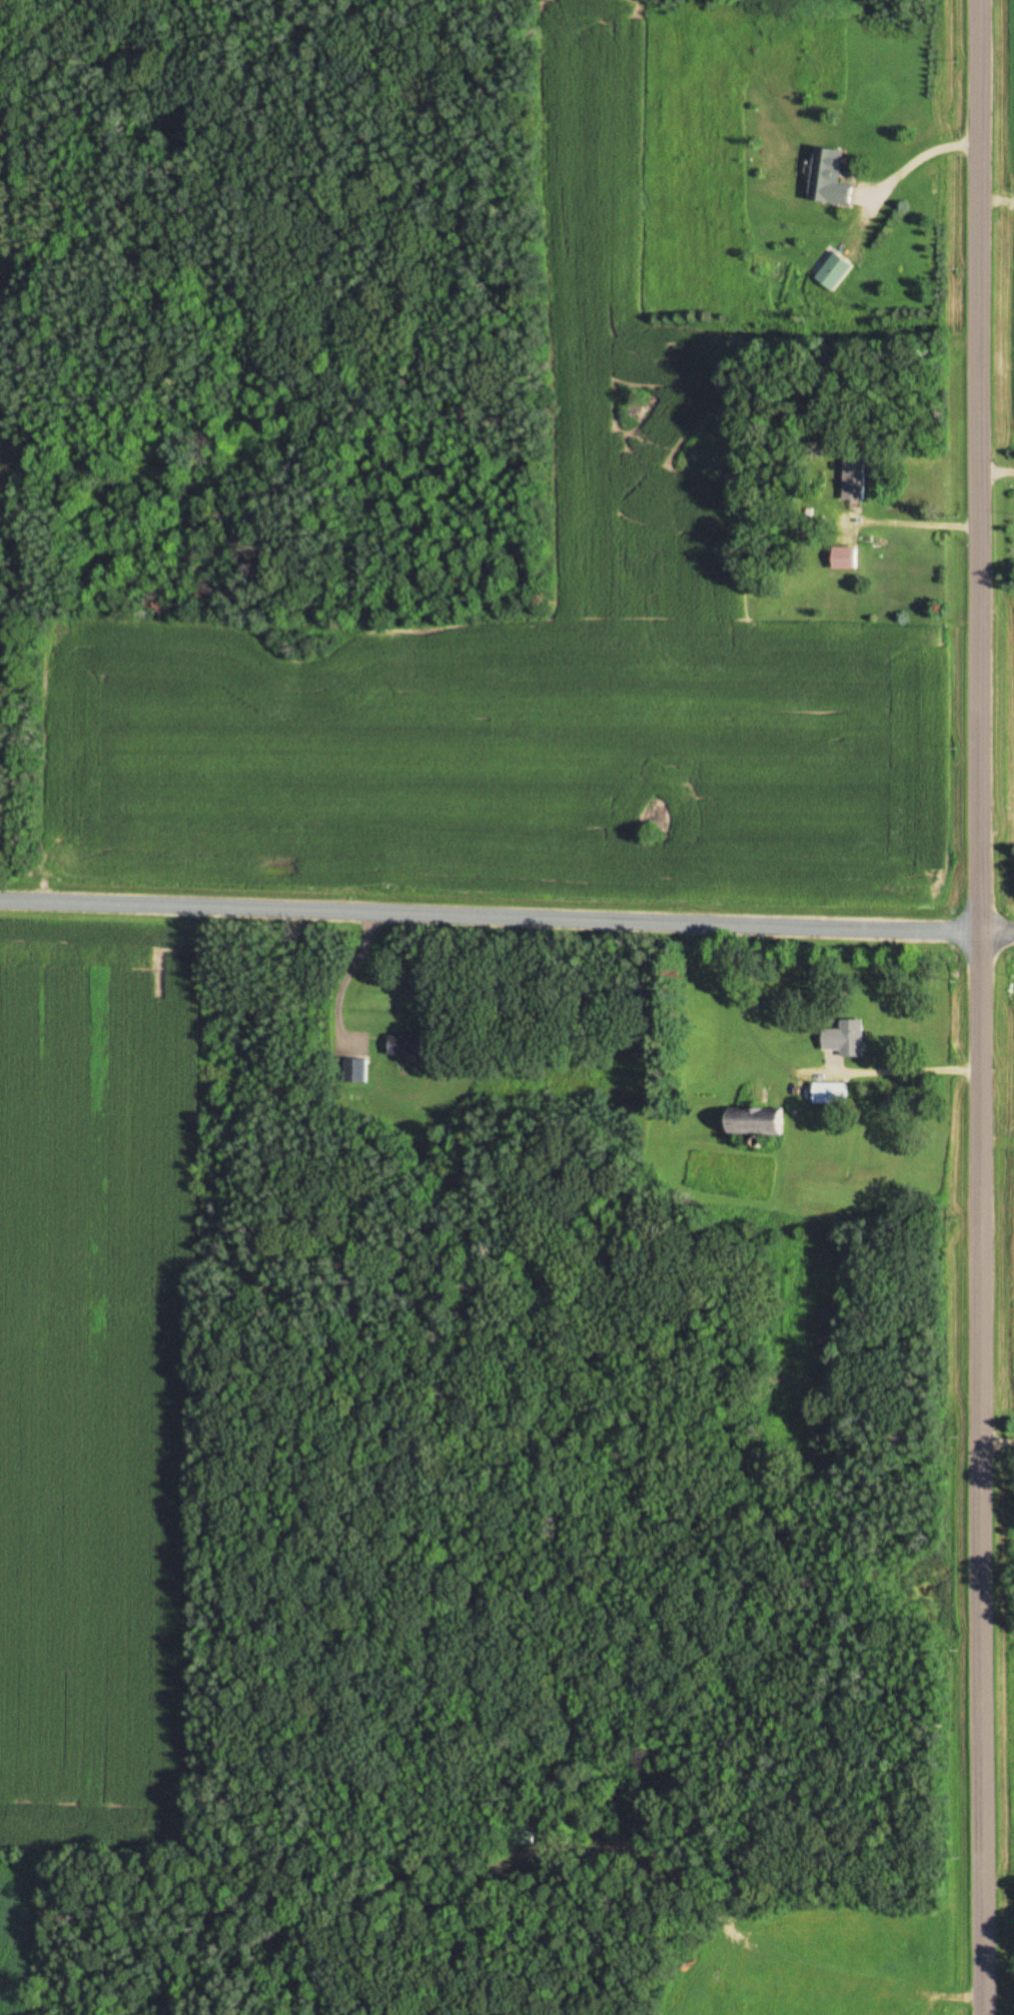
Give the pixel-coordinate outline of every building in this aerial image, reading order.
[(849,207),(852,186),(840,184),(844,152),(815,148),(808,202),(849,207)] [(833,294),(853,267),(835,254),(815,280),(833,294)] [(863,457),(842,457),(842,502),(863,502),(863,457)] [(855,570),(855,548),(831,548),(831,570),(855,570)] [(841,1031),(823,1031),(823,1052),(842,1052),(842,1059),(864,1059),(864,1022),(841,1022),(841,1031)] [(422,1058),(422,1037),(388,1037),(388,1058),(422,1058)] [(367,1084),(367,1060),(344,1060),(344,1084),(367,1084)] [(813,1106),(847,1106),(847,1085),(813,1085),(813,1106)] [(727,1136),(781,1136),(781,1111),(727,1111),(727,1136)]
